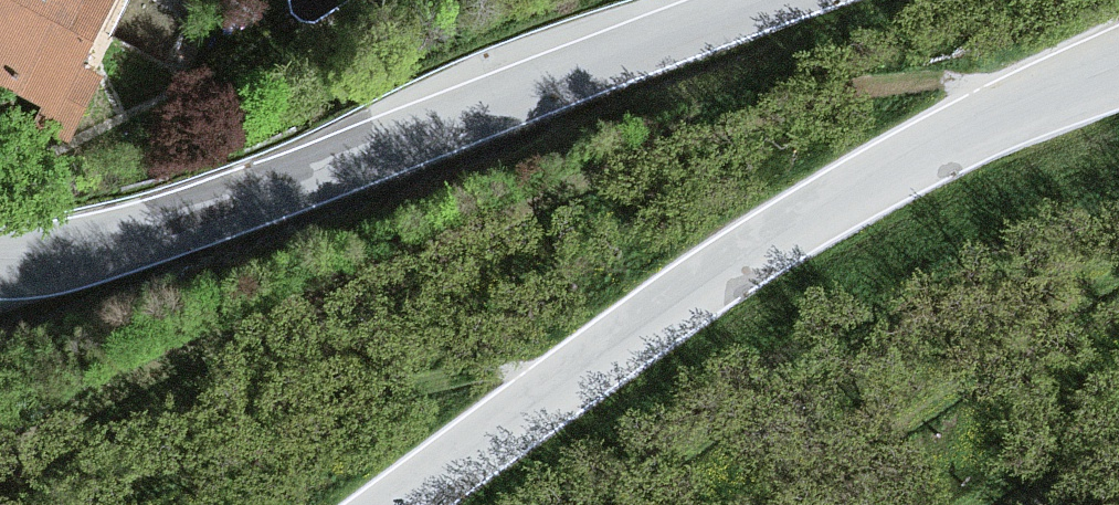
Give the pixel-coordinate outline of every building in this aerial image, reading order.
[(58,126),(128,0),(0,0),(0,96),(58,126)]
